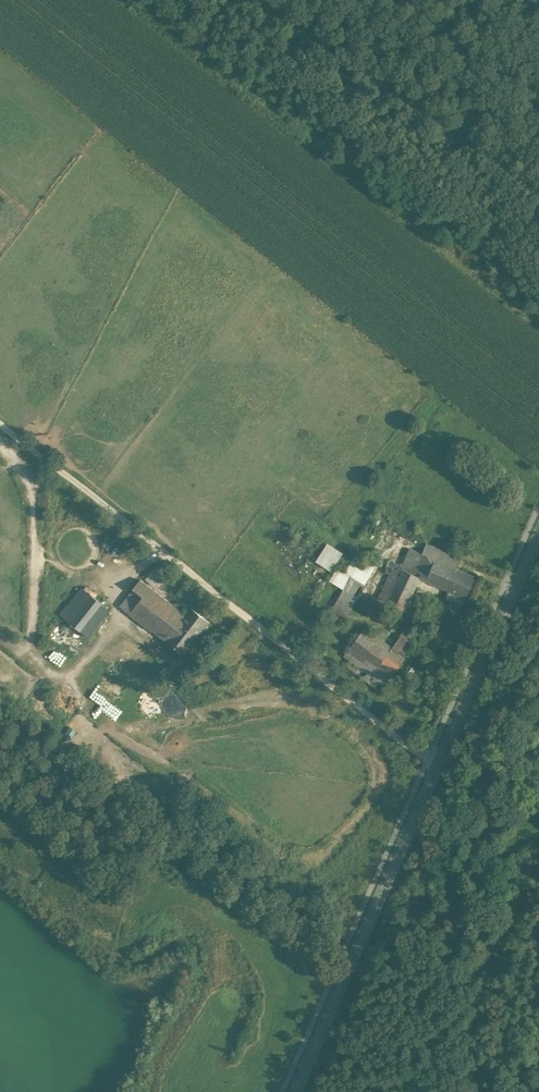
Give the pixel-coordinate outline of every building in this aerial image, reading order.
[(326,541),(315,560),(332,569),(342,549),(326,541)] [(461,558),(427,542),(414,573),(403,569),(405,566),(390,559),(384,571),(390,573),(379,597),(378,598),(387,602),(403,609),(420,576),(444,587),(453,566),(457,568),(461,558)] [(333,579),(345,586),(351,576),(366,584),(377,564),(350,549),(333,579)] [(457,568),(453,566),(444,587),(467,597),(476,576),(457,568)] [(340,594),(355,603),(366,584),(351,576),(345,586),(340,594)] [(186,614),(141,579),(133,588),(143,596),(130,613),(152,630),(153,629),(184,654),(194,642),(175,627),(186,614)] [(133,588),(119,605),(130,613),(143,596),(133,588)] [(83,589),(62,616),(88,636),(110,609),(83,589)] [(340,594),(331,610),(345,619),(355,603),(340,594)] [(373,594),(368,605),(383,612),(387,602),(378,598),(379,597),(373,594)] [(210,621),(191,607),(186,614),(175,627),(194,642),(210,621)] [(393,647),(365,626),(351,645),(378,666),(379,665),(393,647)] [(378,666),(351,645),(344,654),(350,658),(345,664),(381,690),(392,675),(379,665),(378,666)] [(393,647),(379,665),(392,675),(406,657),(393,647)] [(9,666),(9,659),(13,660),(13,656),(0,655),(0,665),(9,666)] [(102,686),(123,696),(128,685),(108,675),(102,686)] [(165,679),(155,691),(163,697),(173,685),(165,679)]
